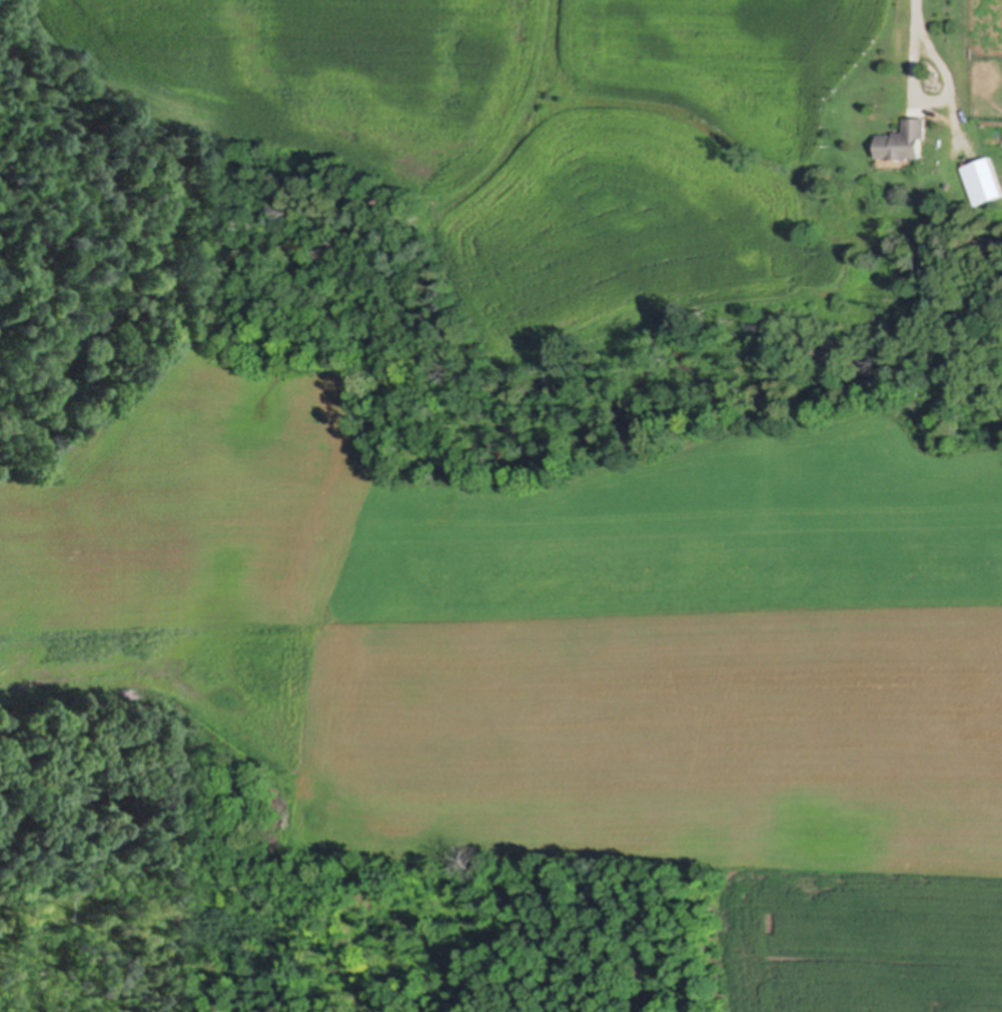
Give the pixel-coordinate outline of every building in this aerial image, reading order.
[(912,157),(912,159),(891,159),(891,157),(881,157),(881,134),(897,134),(897,130),(907,130),(907,116),(924,116),(929,116),(929,137),(924,137),(924,156),(912,157)] [(991,154),(1001,183),(1001,195),(979,204),(964,164),(991,154)]
